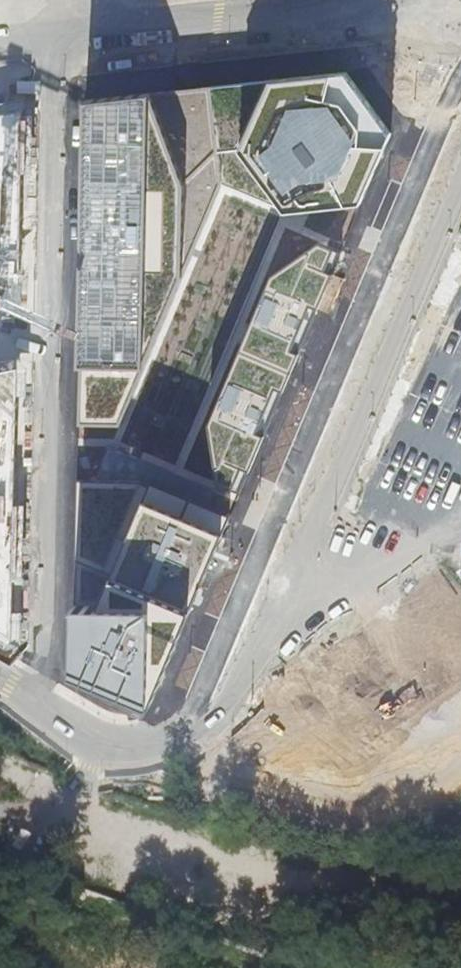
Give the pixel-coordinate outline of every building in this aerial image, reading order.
[(151,93),(84,101),(78,425),(119,425),(224,192),(284,214),(361,207),(393,137),(348,75),(272,82),(151,93)] [(21,272),(24,108),(0,114),(0,272),(21,272)] [(318,244),(271,277),(210,425),(217,484),(238,494),(339,252),(318,244)] [(13,642),(16,369),(0,372),(0,635),(13,642)] [(154,483),(76,479),(72,672),(150,706),(223,536),(146,501),(154,483)] [(62,859),(17,844),(17,847),(61,863),(62,859)]
